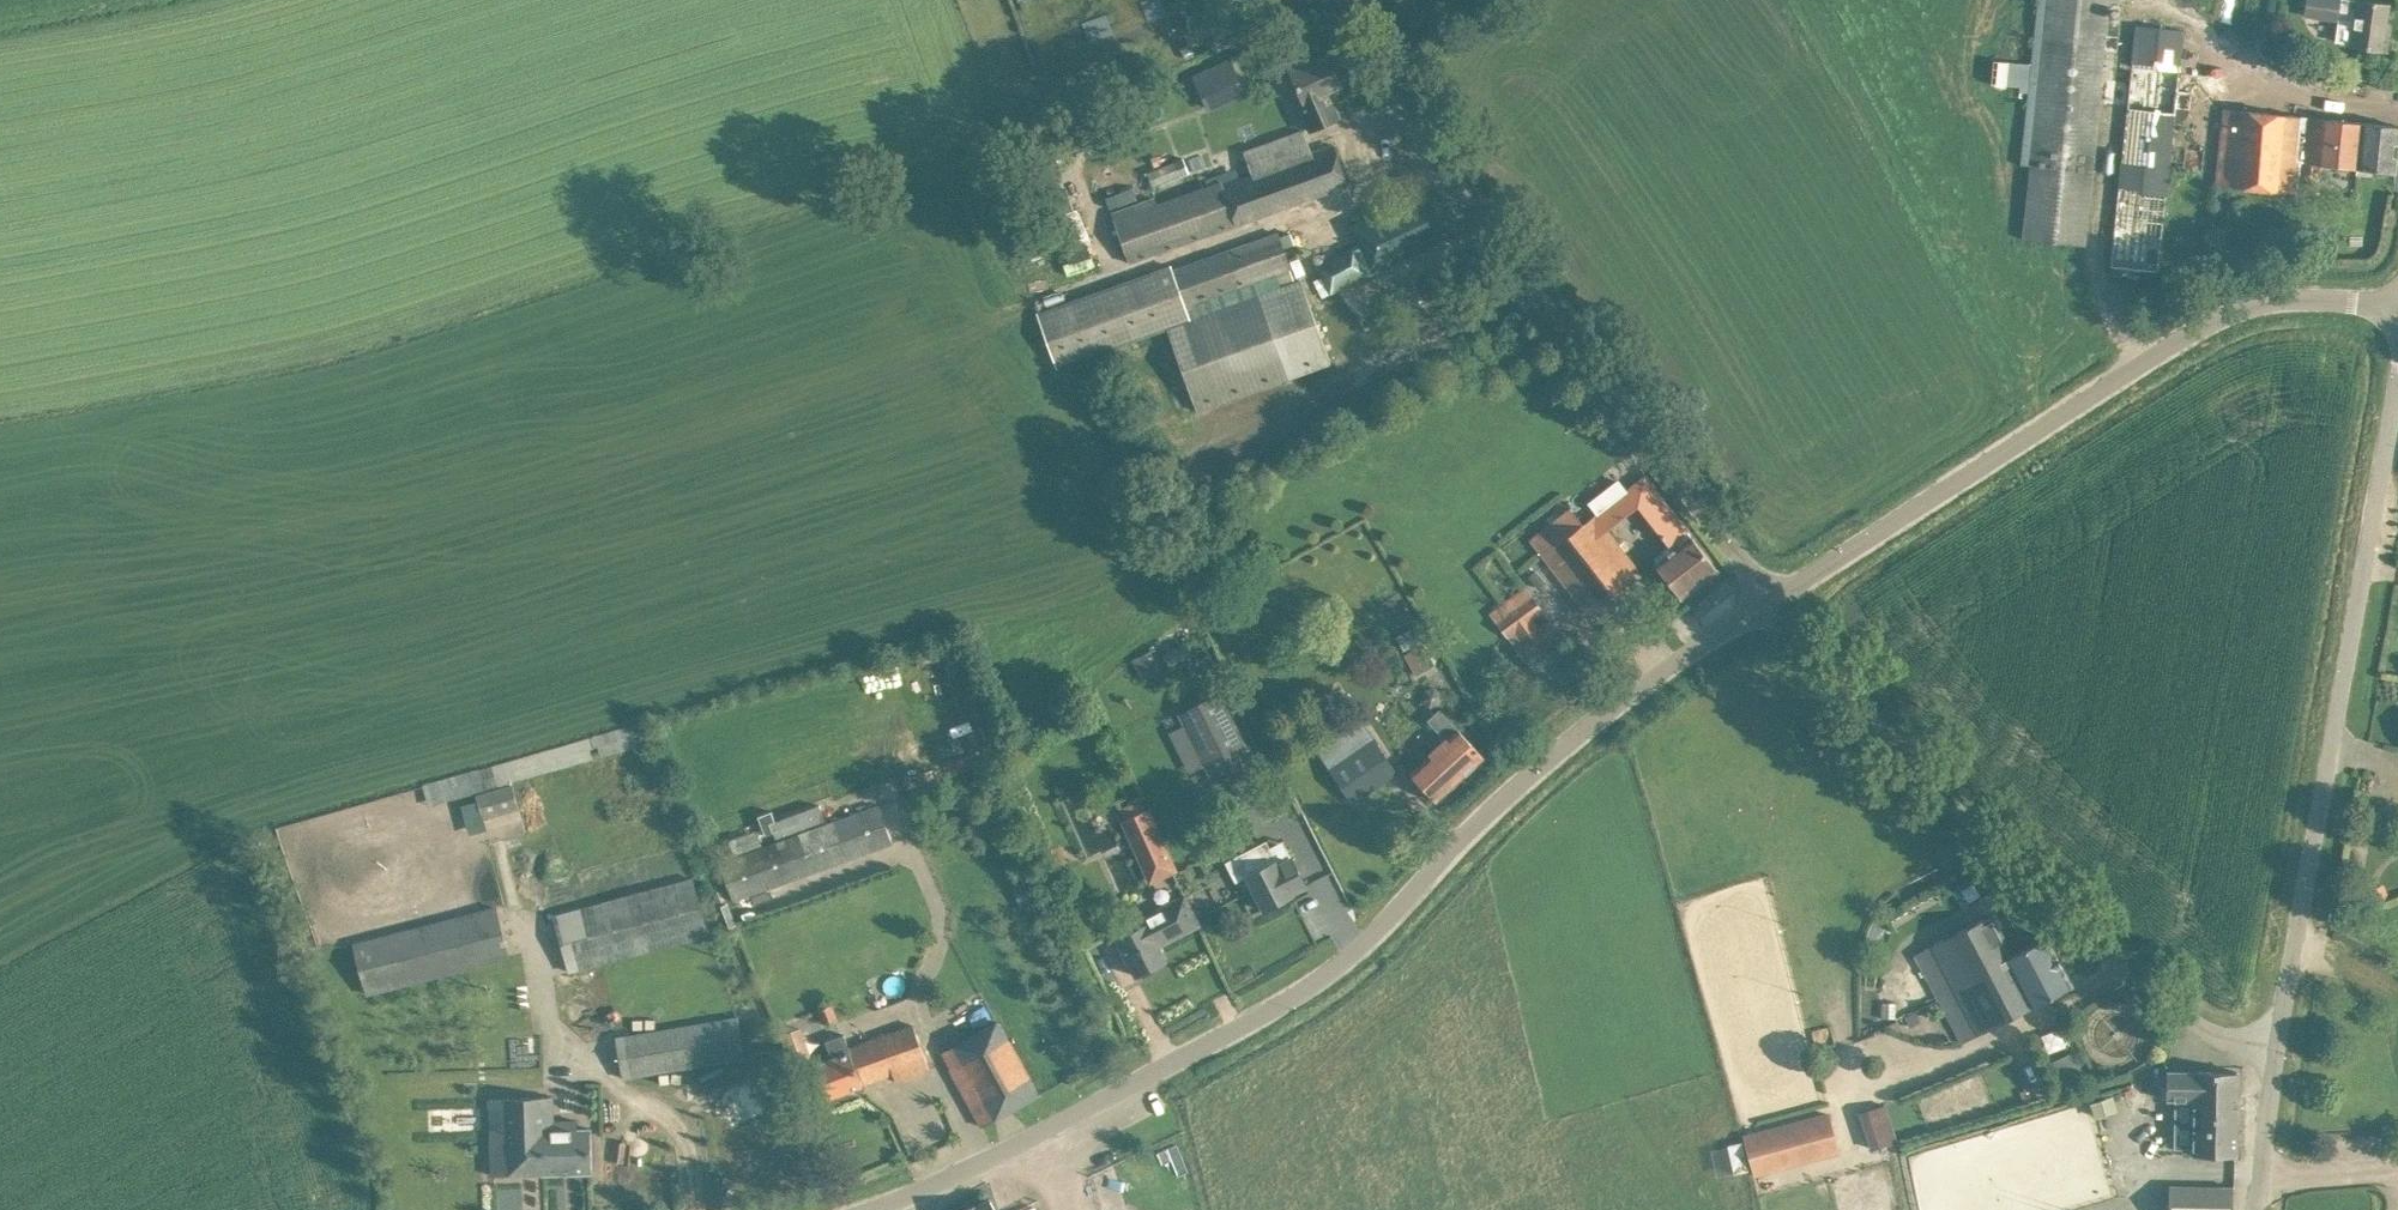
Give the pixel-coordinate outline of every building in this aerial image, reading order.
[(1148,19),(1167,13),(1162,0),(1145,0),(1142,1),(1148,19)] [(2334,42),(2359,46),(2382,50),(2389,4),(2360,0),(2359,0),(2307,0),(2305,15),(2338,20),(2334,42)] [(1083,22),(1090,40),(1112,32),(1106,14),(1083,22)] [(2176,88),(2180,29),(2131,25),(2111,268),(2159,272),(2172,120),(2186,122),(2189,89),(2176,88)] [(1287,80),(1297,104),(1330,90),(1341,85),(1328,54),(1310,62),(1307,55),(1281,67),(1282,68),(1288,65),(1293,77),(1287,80)] [(1194,78),(1204,108),(1240,96),(1230,66),(1194,78)] [(1330,90),(1297,104),(1309,131),(1342,116),(1330,90)] [(2298,193),(2301,161),(2306,116),(2224,108),(2216,185),(2298,193)] [(2306,116),(2301,161),(2357,167),(2356,173),(2371,175),(2372,169),(2395,171),(2397,144),(2397,126),(2306,116)] [(1252,173),(1234,179),(1231,171),(1210,178),(1213,184),(1110,221),(1125,263),(1347,184),(1333,144),(1312,152),(1304,129),(1243,150),(1252,173)] [(1352,227),(1375,271),(1458,231),(1444,200),(1430,207),(1423,193),(1352,227)] [(1051,366),(1162,335),(1183,410),(1329,369),(1303,277),(1280,284),(1267,238),(1034,303),(1051,366)] [(1317,265),(1331,292),(1370,273),(1356,246),(1317,265)] [(1095,374),(1096,376),(1067,391),(1086,429),(1155,394),(1136,356),(1107,371),(1106,368),(1095,374)] [(1645,476),(1596,514),(1597,515),(1645,478),(1667,507),(1649,521),(1668,546),(1663,549),(1667,554),(1655,563),(1681,598),(1718,569),(1645,476)] [(1571,508),(1531,539),(1543,555),(1583,523),(1571,508)] [(1583,523),(1543,555),(1589,614),(1642,573),(1597,515),(1596,514),(1589,519),(1583,523)] [(1503,602),(1490,613),(1527,661),(1562,635),(1548,619),(1539,626),(1533,618),(1543,610),(1525,586),(1516,593),(1503,602)] [(1178,714),(1212,779),(1253,759),(1219,693),(1178,714)] [(1411,772),(1420,782),(1437,800),(1484,756),(1468,739),(1440,708),(1428,719),(1446,738),(1411,772)] [(646,719),(422,783),(428,804),(654,741),(646,719)] [(1392,766),(1378,746),(1367,731),(1325,760),(1353,801),(1383,781),(1379,775),(1392,766)] [(921,791),(906,796),(911,811),(926,806),(921,791)] [(882,806),(722,863),(735,899),(895,842),(882,806)] [(1122,822),(1149,881),(1173,870),(1146,811),(1122,822)] [(1273,853),(1267,840),(1237,855),(1247,875),(1264,909),(1293,894),(1293,893),(1307,885),(1292,857),(1286,846),(1273,853)] [(557,915),(572,969),(597,962),(689,936),(708,931),(693,877),(557,915)] [(2389,897),(2384,883),(2368,889),(2373,902),(2389,897)] [(1118,939),(1136,975),(1166,960),(1157,943),(1178,933),(1199,922),(1186,897),(1131,925),(1134,931),(1118,939)] [(355,941),(368,992),(385,988),(495,960),(512,955),(499,905),(355,941)] [(1915,956),(1936,995),(2013,954),(1992,914),(1971,925),(1915,956)] [(2013,954),(1936,995),(1963,1045),(2051,996),(2072,985),(2047,936),(2013,954)] [(838,1017),(833,1003),(818,1008),(823,1022),(838,1017)] [(621,1067),(623,1077),(744,1057),(740,1033),(737,1017),(616,1037),(621,1067)] [(942,1051),(982,1126),(1038,1095),(998,1021),(942,1051)] [(832,1057),(821,1062),(816,1064),(820,1075),(829,1097),(893,1072),(896,1081),(930,1067),(922,1045),(913,1023),(850,1046),(845,1033),(826,1040),(832,1057)] [(2068,1054),(2053,1059),(2060,1078),(2075,1072),(2068,1054)] [(2193,1155),(2236,1155),(2237,1119),(2238,1072),(2195,1071),(2194,1072),(2166,1071),(2166,1099),(2194,1099),(2193,1155)] [(2386,1089),(2397,1124),(2397,1084),(2386,1089)] [(552,1096),(489,1097),(489,1108),(506,1107),(507,1126),(508,1147),(491,1147),(491,1175),(593,1172),(591,1126),(577,1126),(577,1117),(553,1117),(552,1096)] [(2106,1099),(2090,1104),(2094,1116),(2110,1111),(2106,1099)] [(1884,1102),(1859,1109),(1871,1146),(1895,1138),(1884,1102)] [(1840,1153),(1829,1112),(1744,1134),(1753,1175),(1840,1153)] [(1740,1142),(1727,1145),(1733,1173),(1747,1171),(1740,1142)] [(2169,1209),(2232,1209),(2233,1187),(2169,1185),(2169,1209)] [(965,1209),(995,1209),(989,1198),(975,1206),(975,1205),(965,1209)]
